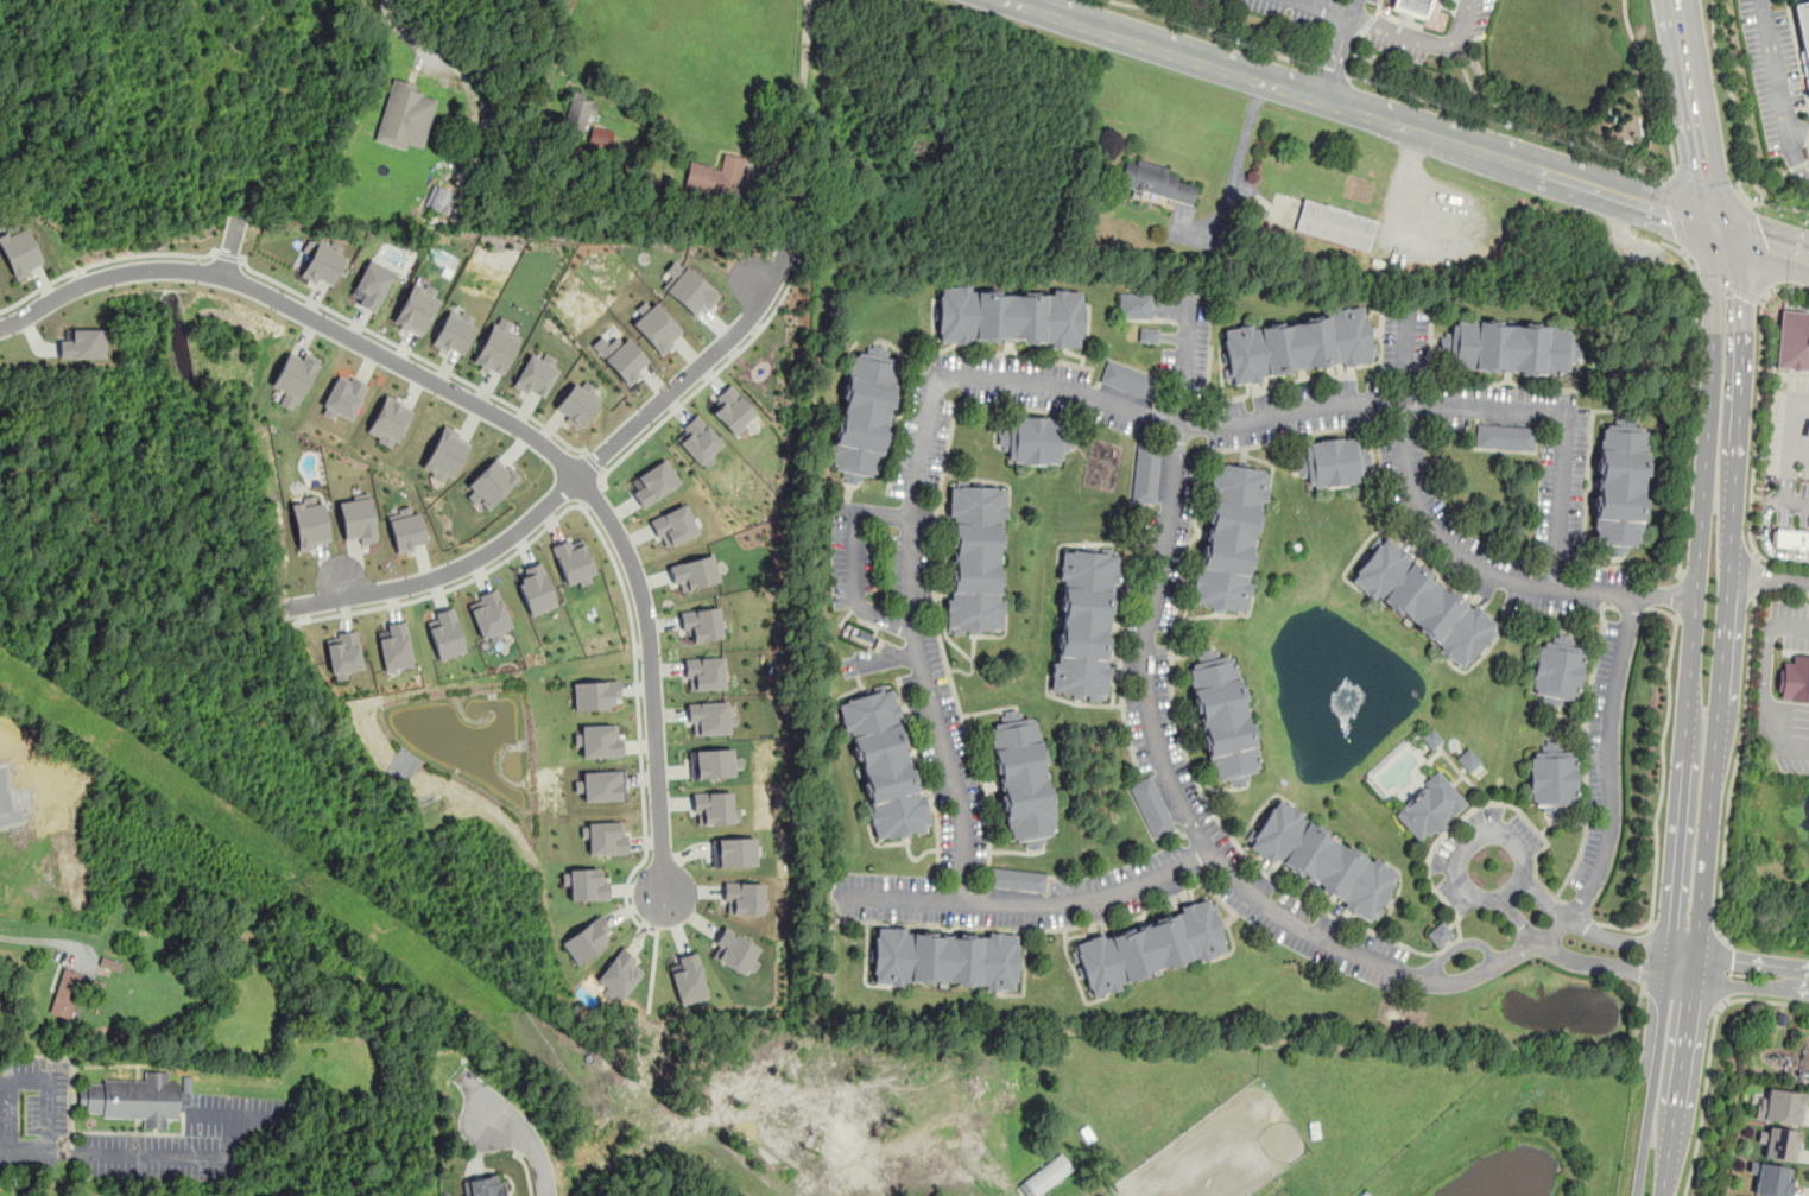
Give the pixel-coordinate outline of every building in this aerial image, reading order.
[(1385,12),(1429,26),(1434,15),(1437,17),(1442,2),(1436,0),(1389,0),(1385,12)] [(1796,5),(1808,78),(1808,2),(1796,5)] [(374,140),(406,150),(409,143),(423,146),(436,100),(415,94),(417,83),(391,76),(374,140)] [(582,134),(597,100),(575,90),(559,125),(582,134)] [(613,131),(592,125),(587,145),(608,151),(613,131)] [(688,160),(684,189),(738,196),(744,157),(721,153),(719,165),(688,160)] [(1189,208),(1197,183),(1127,158),(1118,183),(1189,208)] [(447,215),(456,192),(432,183),(424,205),(447,215)] [(1375,219),(1303,200),(1294,232),(1367,251),(1375,219)] [(15,280),(31,273),(29,270),(43,262),(25,226),(0,237),(0,247),(15,280)] [(331,285),(343,255),(314,243),(301,276),(315,283),(317,279),(331,285)] [(358,304),(374,312),(393,271),(367,258),(350,295),(360,299),(358,304)] [(659,290),(695,314),(702,304),(709,309),(720,293),(672,259),(662,276),(666,279),(659,290)] [(436,290),(411,280),(393,323),(423,336),(437,299),(432,297),(436,290)] [(1082,290),(938,287),(937,343),(1081,347),(1082,290)] [(1151,317),(1151,292),(1119,292),(1119,317),(1151,317)] [(654,302),(649,306),(646,303),(627,319),(659,354),(683,333),(654,302)] [(476,318),(449,306),(432,343),(460,355),(476,318)] [(1373,359),(1365,306),(1221,331),(1229,384),(1373,359)] [(1778,367),(1808,370),(1808,312),(1783,310),(1778,367)] [(473,361),(500,376),(524,331),(495,317),(473,361)] [(1570,327),(1450,318),(1450,333),(1441,331),(1438,354),(1447,354),(1446,368),(1573,376),(1575,342),(1569,341),(1570,327)] [(1158,328),(1139,327),(1138,341),(1158,342),(1158,328)] [(105,329),(61,329),(61,359),(105,357),(105,329)] [(608,342),(601,335),(590,344),(628,385),(640,373),(638,369),(646,361),(619,333),(608,342)] [(831,468),(843,469),(841,482),(860,485),(861,474),(880,476),(898,360),(884,357),(886,347),(868,343),(866,354),(850,352),(831,468)] [(559,359),(532,347),(515,386),(543,399),(559,359)] [(271,386),(283,391),(278,404),(295,411),(317,357),(304,352),(302,359),(285,352),(271,386)] [(1099,384),(1152,400),(1159,378),(1106,360),(1099,384)] [(350,420),(367,384),(349,376),(348,379),(336,373),(320,412),(331,418),(334,413),(350,420)] [(555,411),(580,428),(603,394),(578,378),(555,411)] [(716,394),(723,401),(711,411),(730,435),(754,413),(729,384),(716,394)] [(366,435),(394,447),(410,410),(381,398),(366,435)] [(673,436),(703,469),(715,460),(710,454),(722,443),(697,416),(673,436)] [(1007,463),(1060,464),(1061,451),(1070,451),(1071,418),(1007,417),(1007,429),(998,429),(998,449),(1008,449),(1007,463)] [(1536,453),(1537,428),(1475,424),(1474,449),(1536,453)] [(1592,545),(1605,545),(1604,556),(1624,557),(1625,545),(1640,546),(1647,429),(1600,426),(1592,545)] [(420,470),(449,482),(468,441),(441,428),(420,470)] [(1308,489),(1360,483),(1359,470),(1370,469),(1367,447),(1356,448),(1355,436),(1303,442),(1304,456),(1294,457),(1295,476),(1307,475),(1308,489)] [(1160,447),(1136,444),(1130,502),(1155,505),(1160,447)] [(463,491),(486,512),(517,480),(494,458),(463,491)] [(627,481),(643,506),(681,483),(665,458),(627,481)] [(1242,613),(1266,472),(1216,463),(1193,605),(1242,613)] [(948,631),(1001,631),(1002,487),(948,487),(948,631)] [(337,501),(343,539),(359,537),(360,544),(377,542),(368,496),(337,501)] [(328,542),(323,502),(315,504),(314,498),(290,501),(297,551),(315,548),(315,543),(328,542)] [(663,548),(697,532),(684,504),(650,519),(663,548)] [(424,545),(416,505),(386,512),(394,551),(424,545)] [(1775,529),(1773,551),(1808,554),(1808,532),(1775,529)] [(550,545),(565,584),(577,580),(578,583),(596,576),(581,538),(573,542),(571,537),(550,545)] [(1348,584),(1468,665),(1498,621),(1378,539),(1348,584)] [(1054,694),(1106,697),(1114,552),(1062,549),(1054,694)] [(720,581),(711,553),(668,567),(672,583),(678,582),(681,593),(720,581)] [(556,605),(539,561),(521,568),(525,578),(517,582),(530,615),(556,605)] [(501,637),(499,631),(508,628),(496,587),(474,594),(476,602),(469,603),(480,643),(501,637)] [(435,612),(436,619),(426,620),(436,659),(463,652),(453,607),(435,612)] [(721,638),(717,607),(679,612),(682,631),(689,629),(690,641),(721,638)] [(384,671),(412,666),(404,620),(386,624),(387,629),(377,632),(384,671)] [(324,634),(329,672),(361,669),(356,631),(324,634)] [(1538,641),(1529,691),(1541,694),(1539,704),(1560,708),(1562,700),(1575,702),(1585,648),(1573,646),(1574,635),(1552,632),(1550,644),(1538,641)] [(1235,654),(1217,658),(1215,647),(1197,651),(1200,663),(1188,666),(1210,781),(1227,778),(1229,787),(1247,784),(1245,772),(1258,770),(1235,654)] [(1792,653),(1791,662),(1780,660),(1777,702),(1808,705),(1808,655),(1792,653)] [(723,657),(683,658),(684,678),(688,677),(689,690),(723,689),(723,657)] [(573,682),(574,710),(611,709),(611,698),(619,698),(619,679),(573,682)] [(872,841),(925,830),(894,688),(842,700),(872,841)] [(687,703),(687,723),(691,722),(692,734),(729,733),(728,724),(735,724),(735,713),(728,713),(728,701),(687,703)] [(1037,717),(1018,720),(1017,709),(1001,711),(1002,723),(989,726),(1007,841),(1024,839),(1026,849),(1043,847),(1042,836),(1055,834),(1037,717)] [(581,757),(622,755),(621,733),(616,733),(615,724),(580,726),(580,733),(573,733),(573,745),(581,745),(581,757)] [(1431,728),(1427,733),(1421,736),(1431,749),(1442,740),(1431,728)] [(1575,752),(1556,752),(1556,742),(1543,742),(1543,753),(1527,753),(1527,805),(1542,805),(1542,816),(1561,816),(1561,808),(1575,808),(1575,752)] [(1456,759),(1468,747),(1480,761),(1468,772),(1456,759)] [(689,749),(690,778),(733,777),(733,768),(741,768),(741,757),(733,757),(732,748),(689,749)] [(1467,801),(1434,770),(1403,803),(1392,815),(1424,846),(1467,801)] [(624,771),(581,772),(581,780),(574,780),(574,792),(582,792),(583,801),(624,799),(624,771)] [(1174,828),(1150,774),(1128,785),(1152,837),(1174,828)] [(739,808),(732,808),(730,791),(691,792),(691,812),(696,812),(697,824),(739,823),(739,808)] [(1372,920),(1399,872),(1274,802),(1247,849),(1372,920)] [(625,822),(580,823),(580,839),(587,837),(588,854),(625,853),(625,822)] [(711,867),(755,865),(754,837),(711,839),(711,867)] [(988,867),(986,886),(1043,893),(1046,873),(988,867)] [(569,900),(605,899),(605,868),(561,869),(561,884),(568,884),(569,900)] [(763,882),(725,881),(723,913),(761,915),(763,882)] [(1073,948),(1090,996),(1228,948),(1210,898),(1073,948)] [(559,939),(573,962),(613,939),(600,917),(559,939)] [(1451,935),(1442,923),(1428,936),(1437,947),(1451,935)] [(709,960),(746,973),(758,943),(720,929),(709,960)] [(872,983),(1016,985),(1017,934),(872,931),(872,983)] [(619,948),(594,980),(620,999),(644,968),(619,948)] [(678,1004),(707,996),(694,951),(676,957),(678,963),(668,966),(678,1004)] [(110,970),(119,972),(122,962),(101,956),(97,972),(108,976),(110,970)] [(68,1019),(83,973),(63,967),(49,1012),(68,1019)] [(1776,1013),(1786,1014),(1785,1025),(1775,1024),(1776,1013)] [(177,1118),(178,1081),(167,1081),(167,1071),(144,1070),(144,1082),(80,1081),(78,1113),(143,1114),(141,1126),(166,1127),(166,1118),(177,1118)] [(1799,1125),(1804,1095),(1760,1087),(1756,1116),(1799,1125)] [(1759,1156),(1794,1160),(1798,1131),(1763,1126),(1759,1156)] [(1071,1169),(1035,1195),(1025,1195),(1017,1185),(1061,1153),(1071,1169)] [(1792,1167),(1751,1162),(1750,1173),(1756,1175),(1753,1192),(1780,1195),(1789,1195),(1792,1167)] [(502,1173),(462,1178),(464,1195),(505,1195),(502,1173)]
